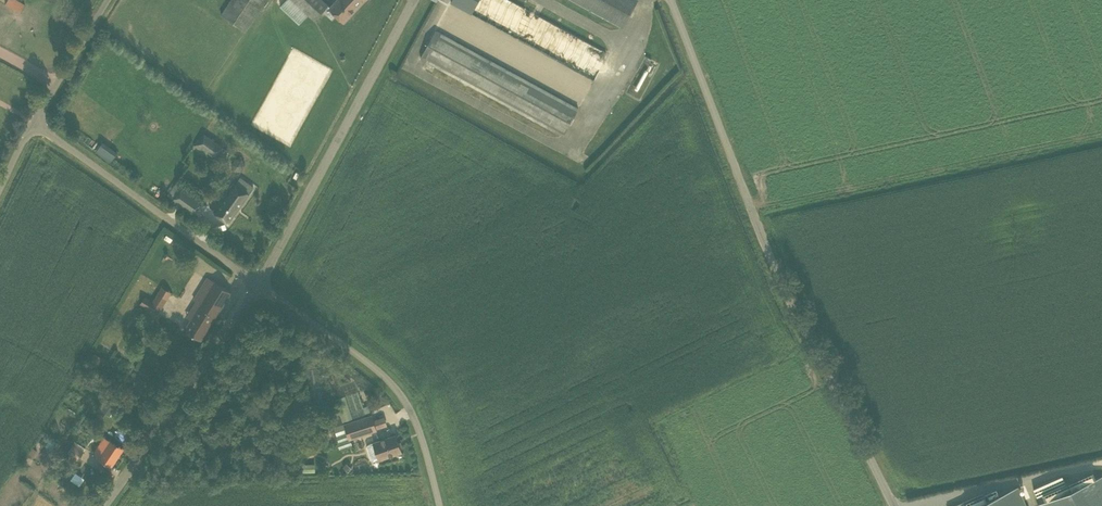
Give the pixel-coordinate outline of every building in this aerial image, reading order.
[(6,3),(21,12),(25,4),(18,0),(7,0),(6,3)] [(221,15),(244,31),(266,0),(231,0),(221,15)] [(280,6),(299,24),(308,14),(314,20),(328,5),(324,0),(285,0),(280,6)] [(330,7),(344,21),(364,0),(337,0),(330,7)] [(594,80),(608,53),(511,0),(452,0),(451,2),(594,80)] [(638,0),(575,0),(623,26),(638,0)] [(564,135),(578,108),(435,30),(421,57),(564,135)] [(201,149),(204,145),(214,152),(220,145),(203,133),(195,145),(201,149)] [(96,150),(110,163),(118,154),(104,142),(96,150)] [(235,183),(234,182),(213,211),(229,222),(249,193),(254,186),(240,176),(235,183)] [(182,206),(193,215),(203,201),(182,186),(182,187),(176,183),(168,194),(173,198),(172,200),(177,203),(178,202),(183,205),(182,206)] [(194,299),(197,301),(195,304),(200,307),(185,330),(201,339),(231,291),(208,276),(194,299)] [(160,303),(162,305),(167,297),(164,296),(168,289),(162,285),(152,301),(151,304),(157,308),(160,303)] [(149,307),(152,301),(144,296),(141,302),(149,307)] [(101,357),(94,353),(90,359),(97,364),(101,357)] [(328,366),(336,362),(333,356),(325,360),(328,366)] [(117,379),(110,374),(105,381),(112,385),(117,379)] [(352,418),(345,395),(335,398),(343,421),(352,418)] [(107,402),(102,410),(110,416),(116,407),(107,402)] [(350,438),(376,429),(372,414),(334,426),(339,441),(337,441),(340,448),(352,444),(350,438)] [(402,451),(396,434),(374,442),(368,444),(367,447),(371,459),(374,460),(379,458),(402,451)] [(104,435),(92,452),(112,465),(123,448),(104,435)] [(75,440),(67,452),(78,460),(86,448),(75,440)] [(352,467),(347,462),(343,466),(348,471),(352,467)] [(315,463),(298,464),(298,471),(315,471),(315,463)] [(1094,478),(1091,472),(1045,493),(1047,499),(1037,504),(1039,505),(1101,505),(1101,475),(1094,478)] [(1018,486),(999,494),(997,489),(985,494),(984,492),(952,505),(1027,505),(1018,486)]
